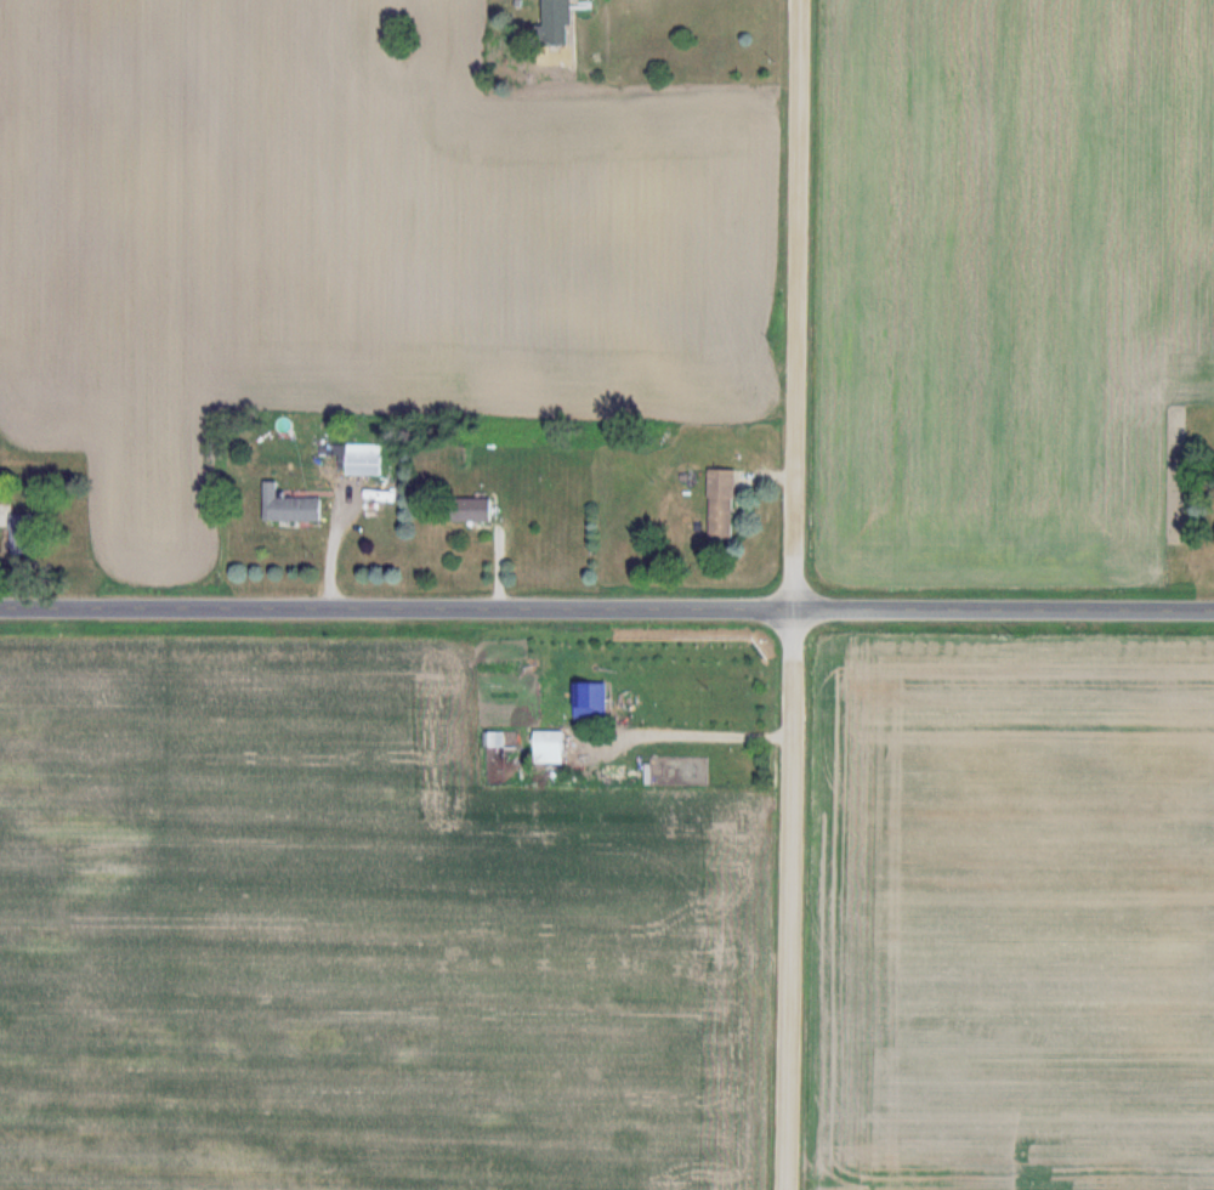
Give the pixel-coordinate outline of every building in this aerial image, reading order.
[(577,45),(577,0),(548,0),(548,45),(577,45)] [(385,477),(385,445),(349,445),(349,477),(385,477)] [(710,545),(738,546),(739,470),(711,470),(710,545)] [(266,483),(266,522),(326,522),(326,498),(284,498),(284,483),(266,483)] [(376,486),(376,498),(403,498),(403,486),(376,486)] [(498,523),(498,500),(453,500),(453,523),(498,523)] [(611,684),(576,684),(576,720),(611,720),(611,684)] [(538,732),(538,765),(568,765),(568,732),(538,732)]
